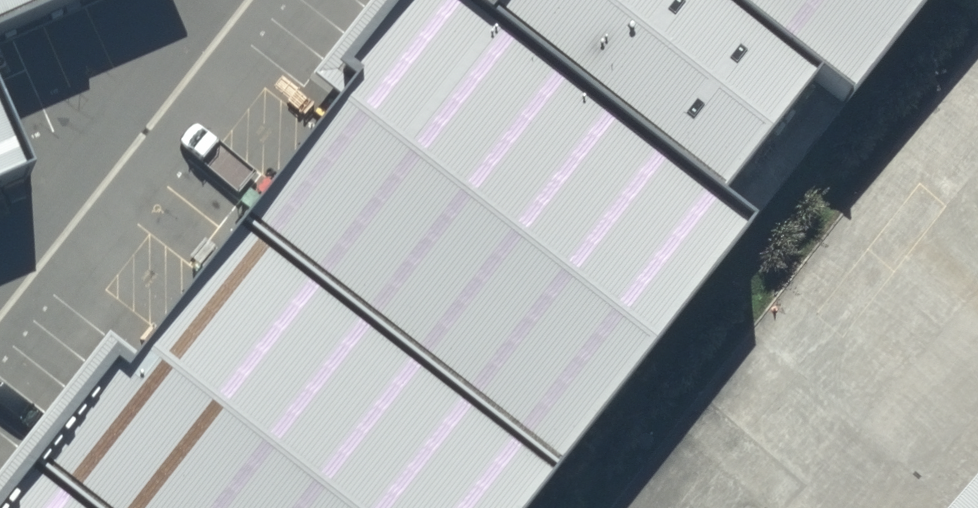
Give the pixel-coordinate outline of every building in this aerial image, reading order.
[(228,213),(546,457),(737,211),(705,186),(466,2),(463,0),(393,0),(228,213)] [(466,2),(705,186),(810,50),(744,0),(467,0),(466,2)] [(810,50),(839,72),(895,0),(744,0),(810,50)] [(16,143),(0,106),(0,150),(16,143)] [(32,466),(87,507),(507,507),(546,457),(228,213),(32,466)] [(922,507),(977,507),(977,447),(922,507)] [(32,466),(0,507),(87,507),(32,466)]
